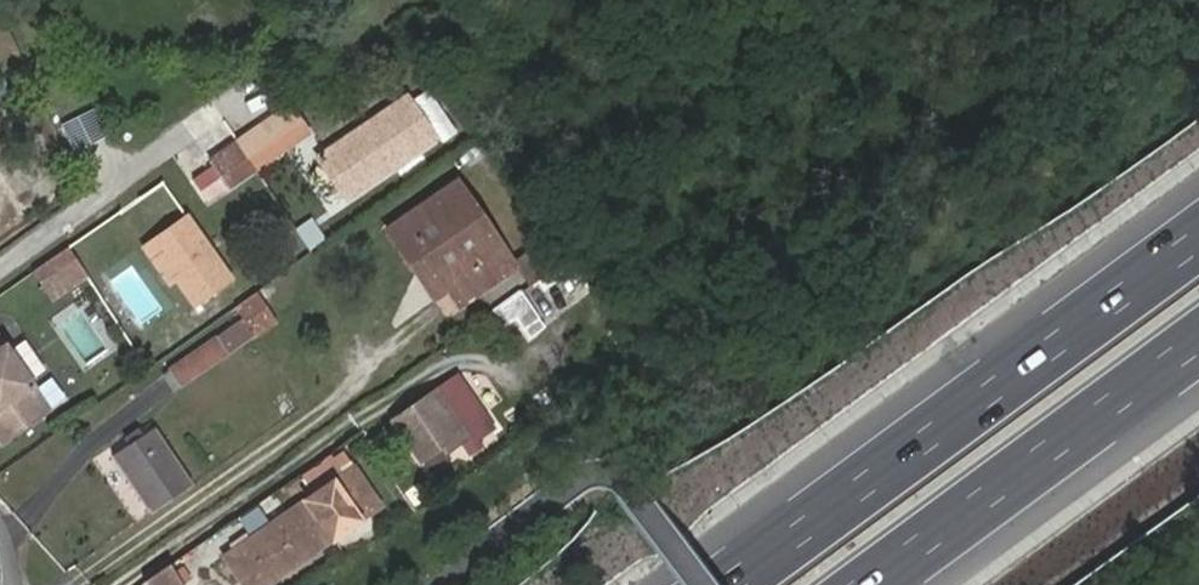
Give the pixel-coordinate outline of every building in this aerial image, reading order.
[(231,143),(251,171),(319,124),(300,95),(231,143)] [(419,99),(407,107),(435,146),(448,138),(419,99)] [(407,107),(320,165),(347,205),(435,146),(407,107)] [(203,204),(251,171),(231,143),(211,158),(207,151),(153,189),(168,210),(195,194),(203,204)] [(454,179),(398,218),(444,282),(459,305),(516,266),(454,179)] [(185,218),(148,243),(174,280),(192,307),(229,281),(185,218)] [(444,282),(398,218),(378,231),(424,296),(444,282)] [(522,260),(535,281),(571,255),(555,236),(522,260)] [(148,243),(142,248),(168,285),(174,280),(148,243)] [(60,244),(26,268),(41,289),(75,265),(65,251),(60,244)] [(80,272),(75,265),(41,289),(46,296),(80,272)] [(280,316),(260,288),(235,306),(243,316),(254,332),(280,316)] [(519,293),(494,309),(506,326),(516,318),(528,333),(541,325),(519,293)] [(254,332),(243,316),(169,365),(171,368),(177,379),(180,383),(254,332)] [(0,434),(49,403),(0,333),(0,434)] [(169,386),(177,379),(171,368),(163,374),(169,386)] [(435,389),(391,418),(423,460),(438,450),(443,457),(470,435),(435,389)] [(120,438),(129,447),(149,432),(141,423),(120,438)] [(115,457),(150,511),(191,482),(154,428),(149,432),(129,447),(115,457)] [(369,453),(359,438),(345,447),(355,463),(369,453)] [(223,556),(243,584),(268,584),(382,508),(355,468),(223,556)] [(169,563),(143,580),(146,584),(180,584),(182,583),(169,563)]
